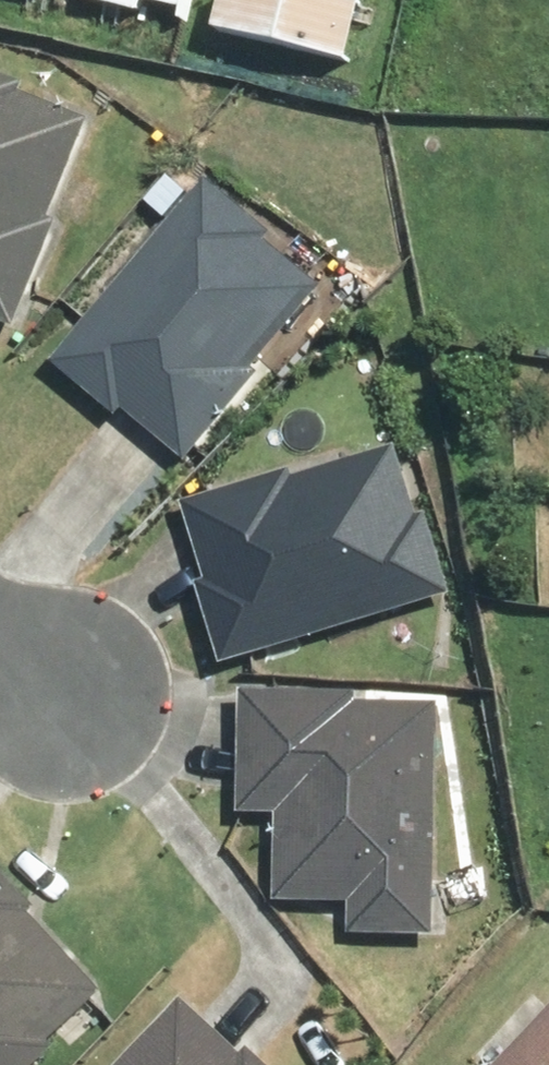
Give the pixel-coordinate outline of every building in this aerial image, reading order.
[(83,1),(139,15),(142,3),(188,15),(191,0),(84,0),(83,1)] [(212,30),(351,63),(364,4),(353,1),(353,0),(219,0),(212,30)] [(0,70),(0,321),(15,327),(96,120),(24,92),(28,81),(0,70)] [(272,235),(203,180),(51,364),(120,420),(126,412),(182,458),(321,288),(266,242),(272,235)] [(195,585),(221,667),(452,594),(404,445),(295,480),(291,468),(180,503),(205,582),(195,585)] [(435,934),(436,704),(354,703),(354,690),(238,689),(237,817),(274,817),(273,906),(348,906),(347,933),(435,934)] [(110,998),(0,874),(0,1064),(33,1064),(110,998)] [(250,1052),(243,1060),(182,1002),(121,1064),(263,1064),(250,1052)] [(494,1064),(548,1064),(548,1004),(494,1064)]
